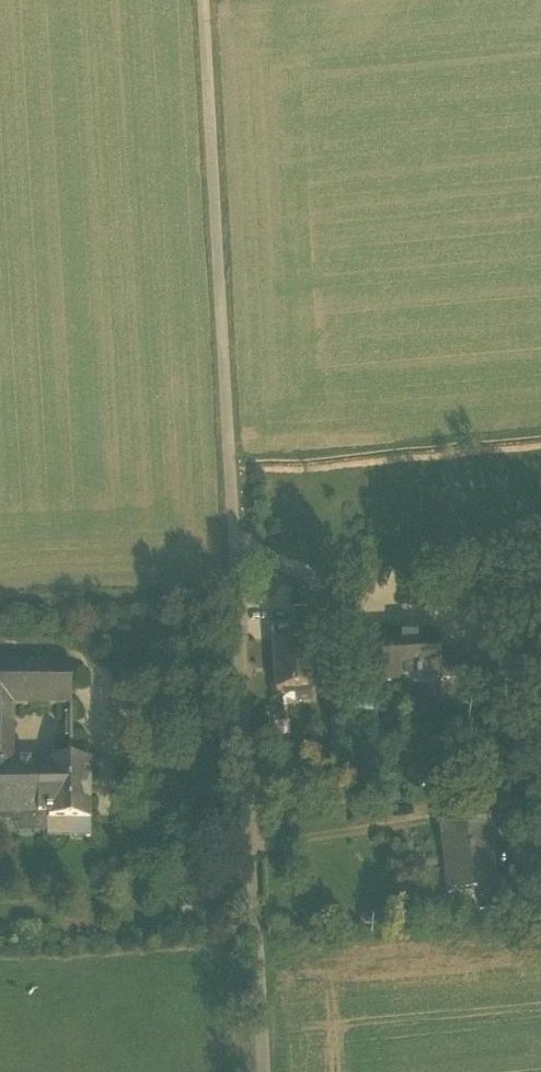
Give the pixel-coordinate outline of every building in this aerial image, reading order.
[(435,638),(382,641),(382,640),(380,641),(383,684),(384,684),(384,683),(420,681),(419,675),(439,674),(438,656),(437,637),(435,637),(435,638)] [(313,640),(272,642),(275,696),(316,693),(313,640)] [(475,654),(438,656),(439,674),(440,683),(476,681),(475,654)] [(74,703),(73,680),(44,681),(44,671),(0,673),(0,756),(17,756),(15,706),(74,703)] [(0,764),(0,817),(48,816),(48,823),(89,823),(89,763),(0,764)] [(488,824),(440,830),(448,895),(476,891),(479,913),(501,910),(500,906),(499,906),(497,893),(507,892),(505,877),(495,878),(488,824)]
